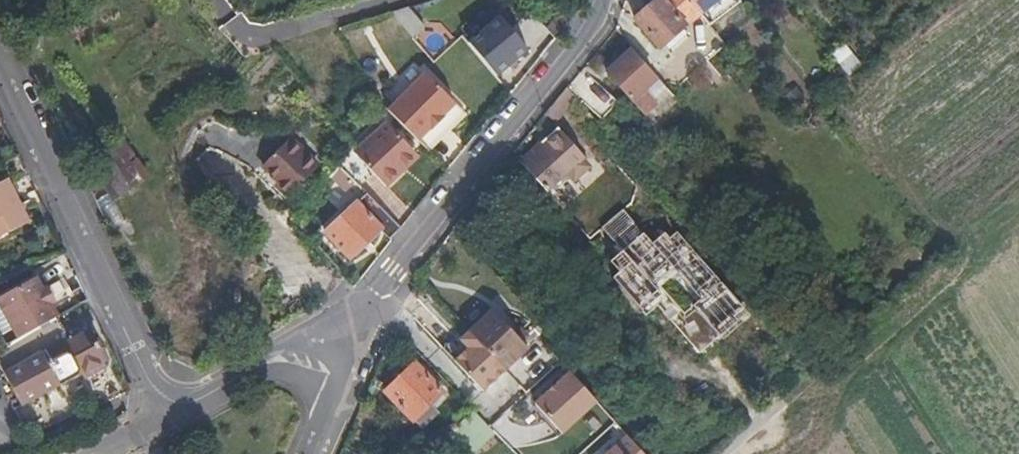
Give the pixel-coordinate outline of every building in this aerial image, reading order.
[(690,0),(656,0),(635,19),(661,49),(701,13),(690,0)] [(701,13),(702,14),(719,0),(690,0),(701,13)] [(741,0),(719,0),(702,14),(711,26),(742,1),(741,0)] [(426,27),(409,7),(392,12),(413,37),(426,27)] [(556,38),(533,11),(521,21),(547,49),(556,38)] [(529,50),(500,16),(469,42),(499,77),(529,50)] [(847,75),(861,64),(844,42),(830,53),(847,75)] [(631,49),(607,71),(646,115),(671,93),(631,49)] [(620,101),(583,69),(570,85),(582,99),(601,120),(620,101)] [(388,110),(419,141),(431,129),(432,130),(445,116),(457,104),(426,73),(388,110)] [(578,98),(568,87),(546,114),(558,123),(578,98)] [(419,141),(430,152),(467,114),(457,104),(445,116),(432,130),(431,129),(419,141)] [(119,118),(112,122),(122,137),(123,138),(137,159),(140,157),(119,118)] [(352,149),(340,166),(361,186),(374,173),(387,187),(405,171),(400,166),(416,151),(388,121),(354,152),(352,149)] [(559,128),(521,161),(548,192),(567,174),(574,182),(591,167),(584,159),(585,158),(559,128)] [(89,165),(80,171),(105,207),(149,176),(137,159),(123,138),(122,137),(87,162),(89,165)] [(320,165),(291,137),(263,165),(284,187),(282,190),(289,197),(320,165)] [(416,151),(400,166),(405,171),(421,156),(416,151)] [(340,166),(330,178),(341,188),(350,177),(340,166)] [(9,178),(0,183),(0,238),(31,222),(9,178)] [(368,193),(326,233),(350,259),(383,229),(392,238),(402,228),(368,193)] [(674,303),(642,268),(622,286),(653,321),(674,303)] [(18,339),(60,317),(60,316),(54,305),(57,303),(46,282),(43,284),(39,277),(0,298),(0,306),(18,339)] [(529,348),(501,318),(493,310),(462,339),(470,347),(456,361),(484,391),(529,348)] [(92,331),(73,341),(60,317),(18,339),(0,349),(0,365),(23,406),(80,376),(83,369),(85,373),(108,361),(92,331)] [(415,362),(386,391),(423,429),(440,412),(432,404),(444,392),(415,362)] [(570,372),(535,404),(562,434),(597,401),(570,372)] [(605,453),(646,453),(627,434),(605,453)]
